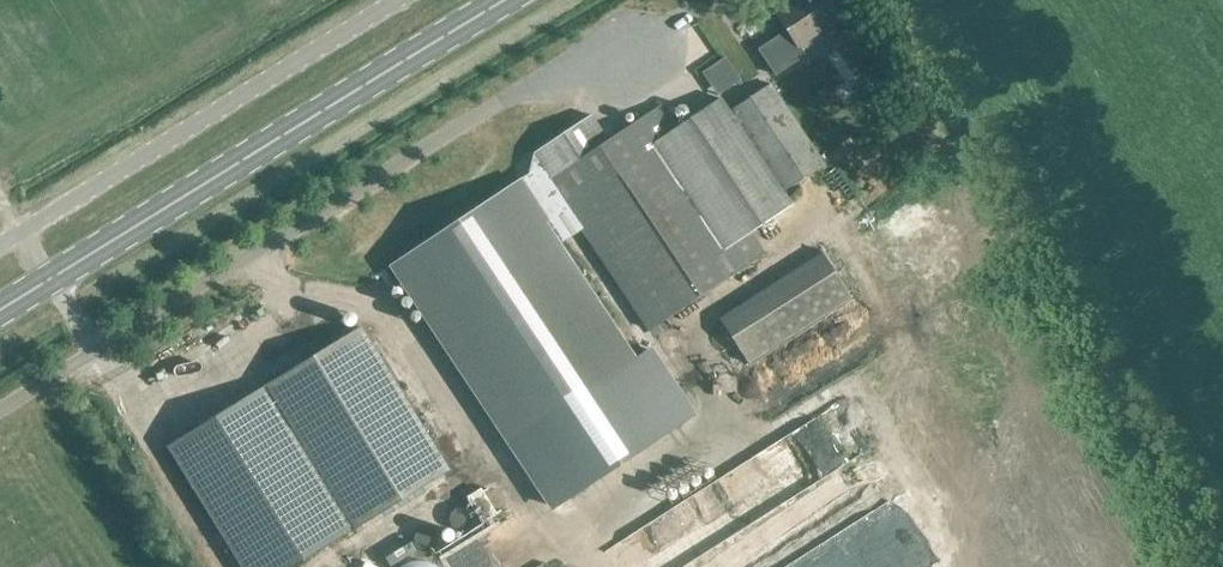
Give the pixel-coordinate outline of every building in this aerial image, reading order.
[(837,0),(804,0),(798,4),(795,0),(789,0),(774,10),(787,31),(757,51),(774,76),(804,56),(798,47),(831,25),(837,34),(852,24),(837,0)] [(776,15),(747,27),(752,38),(780,26),(776,15)] [(541,167),(397,263),(514,439),(558,502),(695,413),(653,348),(637,357),(548,222),(568,208),(649,330),(765,253),(752,234),(792,207),(782,192),(824,164),(770,84),(730,111),(722,99),(680,127),(664,102),(606,141),(590,117),(533,155),(541,167)] [(820,253),(721,316),(751,363),(850,300),(820,253)] [(331,295),(336,313),(348,310),(342,291),(331,295)] [(361,328),(167,448),(241,566),(294,566),(450,471),(361,328)] [(430,414),(422,422),(445,443),(453,434),(430,414)] [(370,566),(421,566),(482,531),(476,520),(489,513),(474,488),(363,555),(370,566)] [(617,566),(646,566),(720,516),(706,496),(612,560),(617,566)]
